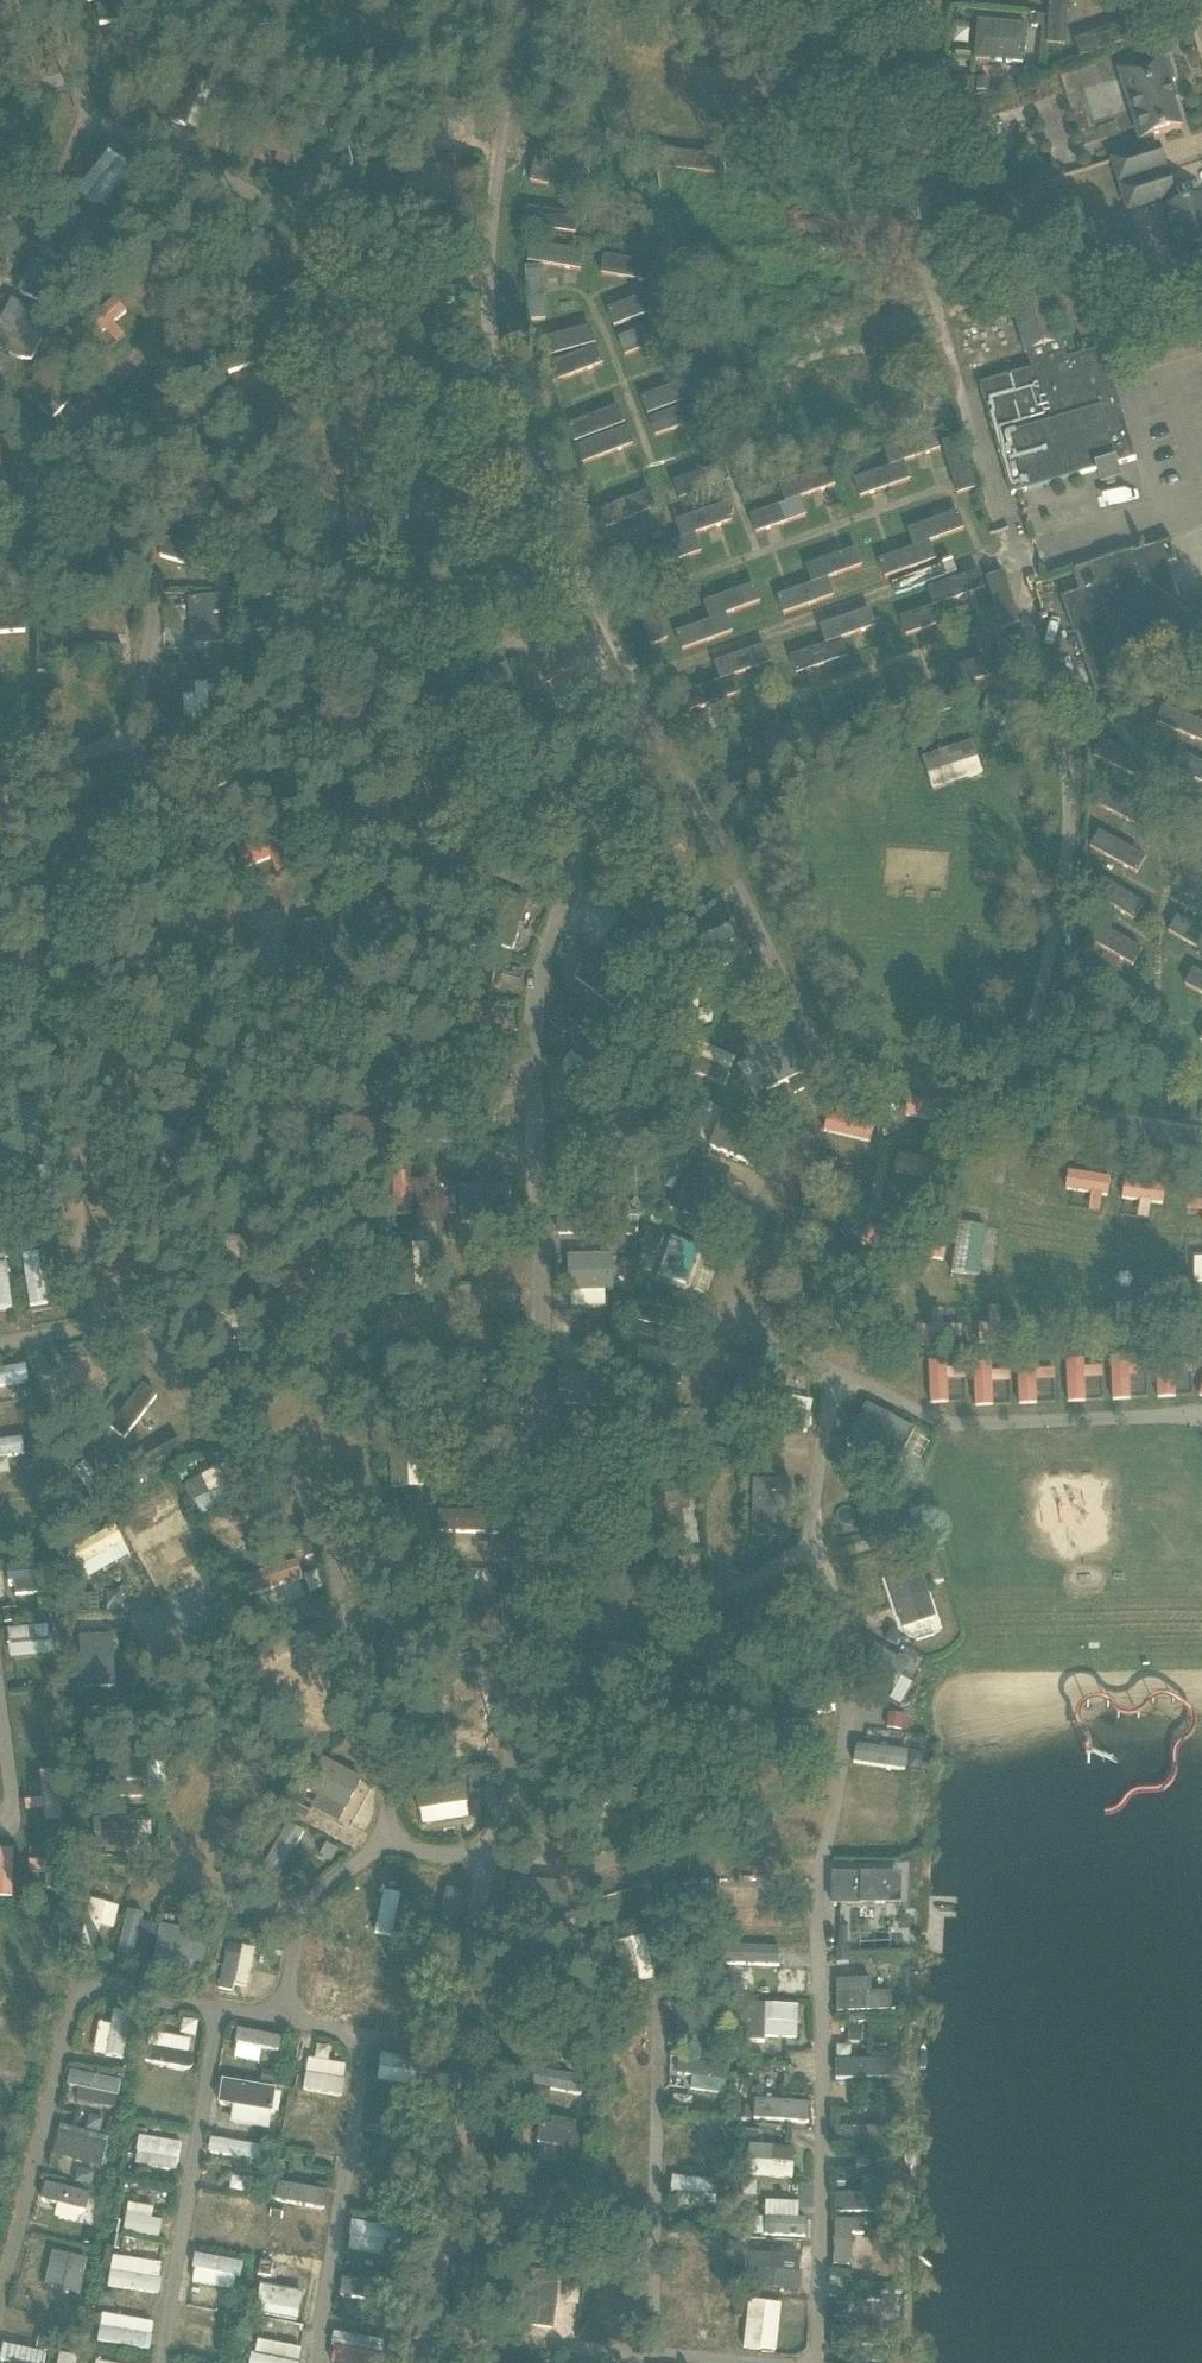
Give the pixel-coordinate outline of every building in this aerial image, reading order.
[(1047,43),(1062,44),(1064,0),(1048,0),(1047,43)] [(974,60),(1023,62),(1025,22),(975,20),(974,60)] [(1080,57),(1128,40),(1121,21),(1073,38),(1080,57)] [(1158,147),(1156,147),(1152,136),(1181,127),(1169,89),(1172,88),(1170,83),(1174,82),(1168,61),(1163,62),(1162,58),(1118,72),(1139,142),(1143,141),(1146,151),(1113,161),(1119,182),(1165,168),(1158,147)] [(56,72),(36,73),(37,89),(57,88),(56,72)] [(103,211),(135,168),(106,147),(75,191),(103,211)] [(1069,198),(1116,183),(1109,160),(1062,175),(1069,198)] [(1201,275),(1201,200),(1174,208),(1171,197),(1173,196),(1167,175),(1121,189),(1128,210),(1160,201),(1164,212),(1163,212),(1184,280),(1201,275)] [(522,207),(520,225),(570,231),(572,213),(522,207)] [(529,241),(525,260),(579,270),(583,252),(529,241)] [(601,270),(635,275),(637,261),(603,257),(601,270)] [(522,266),(524,321),(544,320),(542,266),(522,266)] [(1113,466),(1136,459),(1103,349),(1067,360),(1045,286),(1009,297),(1030,371),(980,386),(1011,495),(1097,470),(1097,471),(1099,471),(1103,485),(1117,481),(1113,466)] [(104,349),(124,337),(115,321),(126,314),(113,292),(81,311),(104,349)] [(612,294),(603,296),(620,355),(658,344),(644,295),(615,303),(612,294)] [(0,318),(0,350),(28,363),(49,318),(9,299),(0,318)] [(552,381),(602,364),(588,323),(538,341),(552,381)] [(683,381),(640,396),(655,438),(697,423),(683,381)] [(582,468),(597,463),(601,476),(636,464),(616,406),(566,423),(582,468)] [(955,493),(973,488),(958,437),(941,442),(955,493)] [(861,498),(911,479),(898,445),(848,464),(861,498)] [(748,514),(755,533),(806,515),(799,497),(748,514)] [(669,561),(701,553),(696,532),(716,527),(713,516),(700,519),(698,509),(658,519),(669,561)] [(928,542),(963,530),(957,512),(905,529),(912,548),(878,560),(884,579),(935,562),(928,542)] [(1088,566),(1073,571),(1081,594),(1062,599),(1095,692),(1201,658),(1201,597),(1181,604),(1168,565),(1176,562),(1170,542),(1156,547),(1157,550),(1136,557),(1135,552),(1088,566)] [(856,548),(803,564),(809,584),(776,595),(781,612),(833,597),(827,578),(862,567),(856,548)] [(978,572),(926,588),(932,608),(898,618),(903,633),(955,617),(949,600),(983,589),(978,572)] [(1000,632),(1019,627),(1003,572),(985,577),(1000,632)] [(1062,595),(1076,591),(1071,575),(1057,580),(1062,595)] [(680,651),(732,634),(726,614),(759,603),(753,585),(701,601),(708,621),(674,632),(680,651)] [(846,656),(840,639),(875,627),(869,608),(817,626),(823,644),(789,656),(795,674),(846,656)] [(20,632),(20,616),(0,617),(0,633),(20,632)] [(742,694),(735,675),(769,662),(763,644),(712,662),(719,683),(683,695),(689,712),(742,694)] [(958,688),(926,698),(932,714),(979,698),(974,684),(1000,675),(992,653),(951,668),(958,688)] [(190,656),(191,671),(227,670),(226,655),(190,656)] [(1201,748),(1201,721),(1166,707),(1157,730),(1201,748)] [(970,739),(920,757),(932,791),(983,773),(970,739)] [(1128,780),(1139,760),(1102,741),(1092,760),(1128,780)] [(1201,784),(1201,763),(1177,752),(1169,769),(1201,784)] [(1092,802),(1134,821),(1141,805),(1100,786),(1092,802)] [(1089,845),(1133,871),(1143,854),(1099,828),(1089,845)] [(1134,918),(1143,900),(1094,876),(1085,894),(1134,918)] [(1187,942),(1196,927),(1176,915),(1166,930),(1187,942)] [(1092,924),(1083,945),(1133,966),(1142,945),(1092,924)] [(703,954),(734,940),(728,925),(697,939),(703,954)] [(1080,964),(1071,983),(1131,1011),(1140,991),(1080,964)] [(687,1069),(724,1085),(736,1056),(699,1041),(687,1069)] [(905,1099),(904,1119),(944,1122),(946,1102),(905,1099)] [(723,1114),(708,1144),(739,1158),(753,1128),(723,1114)] [(888,1190),(928,1198),(935,1161),(896,1153),(888,1190)] [(826,1157),(818,1191),(857,1200),(861,1182),(834,1176),(838,1160),(826,1157)] [(391,1215),(411,1215),(413,1169),(392,1169),(391,1215)] [(1087,1210),(1103,1212),(1108,1175),(1067,1170),(1064,1188),(1089,1191),(1087,1210)] [(1161,1204),(1165,1185),(1125,1176),(1120,1197),(1138,1201),(1135,1216),(1147,1218),(1151,1201),(1161,1204)] [(484,1213),(500,1213),(500,1186),(459,1186),(459,1196),(444,1196),(444,1235),(484,1235),(484,1213)] [(982,1274),(984,1224),(955,1223),(953,1273),(982,1274)] [(858,1226),(855,1250),(878,1252),(880,1229),(858,1226)] [(568,1253),(570,1290),(614,1288),(612,1251),(568,1253)] [(653,1281),(704,1290),(709,1259),(658,1251),(653,1281)] [(1193,1281),(1201,1281),(1201,1256),(1193,1256),(1193,1281)] [(10,1309),(8,1262),(0,1262),(0,1310),(10,1309)] [(664,1325),(663,1305),(632,1306),(632,1326),(664,1325)] [(931,1326),(920,1326),(920,1345),(958,1344),(957,1309),(931,1310),(931,1326)] [(928,1404),(952,1403),(950,1361),(926,1362),(928,1404)] [(971,1402),(992,1405),(995,1381),(1008,1383),(1010,1368),(976,1363),(971,1402)] [(1085,1363),(1065,1364),(1067,1402),(1086,1401),(1085,1363)] [(1016,1403),(1037,1403),(1037,1365),(1016,1364),(1016,1403)] [(1108,1398),(1129,1399),(1129,1365),(1109,1365),(1108,1398)] [(121,1441),(157,1396),(133,1377),(97,1422),(121,1441)] [(811,1414),(811,1396),(769,1394),(768,1412),(811,1414)] [(920,1462),(931,1438),(863,1405),(842,1449),(891,1473),(901,1452),(920,1462)] [(22,1457),(21,1439),(0,1440),(0,1457),(22,1457)] [(146,1478),(187,1457),(178,1439),(137,1459),(146,1478)] [(390,1454),(391,1486),(416,1485),(414,1454),(390,1454)] [(72,1469),(87,1490),(105,1477),(90,1456),(72,1469)] [(183,1483),(200,1517),(235,1499),(218,1466),(183,1483)] [(785,1549),(786,1479),(752,1478),(751,1548),(785,1549)] [(485,1533),(485,1510),(437,1509),(436,1532),(485,1533)] [(223,1527),(236,1563),(260,1554),(247,1518),(223,1527)] [(462,1583),(492,1584),(493,1570),(463,1569),(462,1583)] [(10,1595),(35,1594),(34,1572),(9,1572),(10,1595)] [(886,1584),(900,1628),(936,1616),(922,1572),(886,1584)] [(7,1627),(8,1656),(49,1654),(48,1626),(7,1627)] [(117,1687),(114,1633),(77,1635),(80,1688),(117,1687)] [(894,1688),(907,1665),(874,1645),(860,1668),(894,1688)] [(485,1729),(486,1678),(448,1677),(447,1729),(485,1729)] [(854,1746),(853,1767),(907,1769),(907,1749),(854,1746)] [(302,1804),(340,1821),(360,1776),(322,1759),(302,1804)] [(161,1797),(160,1760),(108,1761),(109,1798),(161,1797)] [(40,1796),(23,1799),(25,1812),(63,1806),(57,1769),(37,1772),(40,1796)] [(464,1786),(415,1795),(420,1825),(470,1817),(464,1786)] [(16,1896),(15,1847),(0,1848),(0,1896),(16,1896)] [(828,1904),(902,1905),(903,1861),(829,1859),(828,1904)] [(553,1881),(522,1880),(520,1917),(565,1918),(566,1892),(552,1892),(553,1881)] [(383,1881),(374,1932),(395,1935),(404,1885),(383,1881)] [(462,1936),(464,1890),(443,1889),(440,1935),(462,1936)] [(99,1925),(114,1928),(120,1905),(89,1898),(77,1946),(92,1949),(99,1925)] [(118,1956),(148,1961),(147,1968),(185,1975),(187,1963),(200,1965),(204,1946),(185,1942),(187,1930),(141,1921),(142,1913),(126,1910),(118,1956)] [(101,1927),(93,1949),(106,1953),(114,1932),(101,1927)] [(618,1939),(622,1980),(638,1978),(639,1989),(655,1988),(650,1936),(618,1939)] [(219,1985),(246,1991),(255,1948),(228,1942),(219,1985)] [(835,1978),(836,2012),(891,2011),(891,1992),(870,1993),(870,1978),(835,1978)] [(747,2003),(747,2038),(798,2039),(799,2004),(747,2003)] [(145,2054),(192,2066),(194,2056),(189,2055),(198,2021),(180,2016),(177,2028),(153,2022),(145,2054)] [(280,2047),(281,2033),(235,2031),(235,2045),(280,2047)] [(303,2088),(342,2096),(348,2063),(330,2060),(333,2044),(313,2040),(303,2088)] [(380,2054),(377,2081),(417,2085),(419,2058),(380,2054)] [(836,2056),(836,2080),(896,2081),(897,2058),(836,2056)] [(677,2073),(692,2076),(690,2089),(725,2094),(729,2069),(679,2061),(677,2073)] [(535,2066),(532,2085),(574,2092),(577,2073),(535,2066)] [(228,2124),(269,2130),(275,2087),(220,2079),(216,2104),(231,2106),(228,2124)] [(747,2099),(746,2121),(810,2122),(810,2100),(747,2099)] [(3,2129),(11,2107),(0,2103),(0,2128),(3,2129)] [(58,2125),(52,2153),(102,2164),(108,2135),(58,2125)] [(578,2164),(579,2127),(536,2126),(535,2164),(578,2164)] [(834,2127),(833,2144),(882,2145),(882,2128),(834,2127)] [(139,2132),(131,2162),(176,2175),(185,2144),(139,2132)] [(260,2162),(263,2146),(209,2137),(206,2153),(260,2162)] [(793,2177),(793,2146),(749,2145),(748,2176),(793,2177)] [(673,2176),(671,2189),(715,2196),(717,2183),(673,2176)] [(277,2181),(273,2198),(322,2209),(326,2192),(277,2181)] [(861,2181),(860,2194),(834,2194),(833,2213),(886,2214),(887,2181),(861,2181)] [(42,2183),(40,2199),(56,2202),(53,2218),(81,2222),(86,2190),(42,2183)] [(126,2202),(123,2232),(161,2237),(163,2219),(152,2218),(153,2205),(126,2202)] [(851,2233),(863,2234),(863,2220),(834,2219),(832,2263),(850,2264),(851,2233)] [(390,2251),(390,2222),(349,2222),(349,2251),(390,2251)] [(267,2255),(317,2266),(321,2246),(272,2235),(267,2255)] [(747,2288),(801,2289),(802,2255),(748,2254),(747,2288)] [(159,2292),(162,2261),(111,2255),(107,2286),(159,2292)] [(240,2274),(241,2259),(193,2256),(192,2271),(240,2274)] [(700,2264),(703,2325),(724,2324),(722,2263),(700,2264)] [(553,2304),(543,2305),(541,2269),(520,2270),(524,2326),(555,2324),(553,2304)] [(340,2299),(384,2299),(385,2279),(340,2278),(340,2299)] [(257,2316),(301,2318),(302,2290),(258,2287),(257,2316)] [(571,2324),(574,2295),(558,2293),(555,2323),(571,2324)] [(748,2299),(742,2348),(776,2353),(783,2303),(748,2299)] [(97,2341),(149,2351),(155,2321),(102,2311),(97,2341)] [(267,2324),(265,2339),(280,2342),(282,2326),(267,2324)] [(832,2328),(831,2347),(881,2349),(882,2330),(832,2328)] [(378,2338),(333,2334),(330,2362),(376,2362),(378,2338)] [(250,2362),(299,2362),(302,2348),(254,2338),(250,2362)] [(47,2353),(4,2344),(0,2362),(45,2362),(47,2353)]
